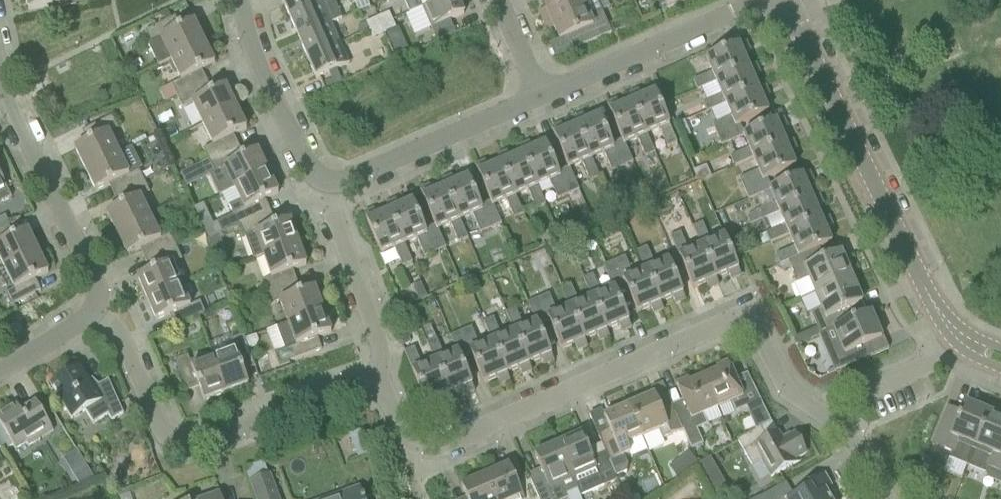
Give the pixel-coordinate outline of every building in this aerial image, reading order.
[(74,0),(26,0),(28,11),(74,2),(74,0)] [(321,5),(319,0),(281,0),(289,19),(321,5)] [(298,38),(330,24),(341,20),(333,0),(332,0),(321,5),(289,19),(298,38)] [(440,0),(402,0),(409,14),(440,0)] [(409,14),(422,8),(431,29),(437,42),(454,34),(448,21),(463,15),(457,0),(440,0),(409,14)] [(546,10),(539,13),(543,22),(594,0),(593,0),(584,4),(582,0),(541,0),(546,10)] [(603,16),(596,0),(594,0),(543,22),(547,32),(554,29),(559,41),(567,38),(572,51),(611,34),(603,16)] [(666,10),(688,0),(662,0),(666,10)] [(380,26),(392,21),(388,13),(377,18),(380,26)] [(369,31),(380,26),(377,18),(365,23),(369,31)] [(171,19),(145,32),(150,44),(147,46),(158,67),(170,61),(170,60),(204,44),(193,22),(176,31),(171,19)] [(384,34),(395,29),(392,21),(380,26),(384,34)] [(307,58),(339,44),(330,24),(298,38),(307,58)] [(372,39),(384,34),(380,26),(369,31),(372,39)] [(403,39),(390,45),(395,57),(408,51),(403,39)] [(746,49),(748,48),(745,42),(705,60),(711,73),(693,81),(696,90),(748,68),(743,56),(748,53),(746,49)] [(194,74),(214,65),(204,44),(170,60),(170,61),(180,81),(171,86),(176,97),(200,86),(194,74)] [(316,79),(348,65),(339,44),(307,58),(316,79)] [(714,98),(702,104),(706,112),(758,90),(752,77),(757,75),(755,71),(757,70),(755,65),(748,68),(715,82),(721,95),(714,98)] [(171,86),(159,91),(164,102),(176,97),(171,86)] [(225,87),(205,97),(200,86),(176,97),(182,109),(192,104),(202,125),(235,108),(225,87)] [(765,93),(767,92),(765,87),(758,90),(706,112),(706,113),(724,105),(730,117),(711,125),(721,146),(744,136),(739,125),(768,113),(762,99),(767,97),(765,93)] [(676,144),(662,111),(654,92),(641,98),(639,93),(634,95),(633,93),(628,95),(631,102),(646,136),(658,131),(666,148),(676,144)] [(654,153),(646,136),(631,102),(619,108),(617,103),(612,105),(611,103),(606,105),(621,140),(624,146),(625,146),(637,140),(645,157),(654,153)] [(226,139),(246,129),(235,108),(202,125),(212,145),(203,150),(208,162),(232,150),(226,139)] [(621,140),(611,145),(599,116),(585,122),(583,117),(578,119),(578,117),(573,119),(576,126),(599,177),(591,160),(603,155),(611,173),(633,163),(625,146),(624,146),(621,140)] [(108,133),(118,129),(112,117),(87,129),(93,140),(74,149),(85,171),(118,154),(108,133)] [(744,136),(721,146),(742,137),(748,150),(729,158),(733,167),(751,159),(785,144),(780,132),(785,129),(783,125),(785,124),(783,119),(744,136)] [(684,122),(676,125),(680,132),(687,129),(684,122)] [(589,182),(599,177),(576,126),(563,132),(561,127),(556,129),(556,127),(550,129),(567,168),(568,169),(580,164),(589,182)] [(757,171),(739,179),(747,200),(771,189),(767,179),(795,167),(789,154),(794,151),(792,147),(794,146),(792,141),(785,144),(751,159),(757,171)] [(567,168),(557,173),(545,144),(531,150),(529,145),(524,147),(524,145),(519,147),(522,154),(537,187),(549,181),(557,200),(578,191),(568,169),(567,168)] [(232,150),(208,162),(214,173),(209,176),(219,196),(221,196),(234,189),(267,173),(257,152),(237,161),(232,150)] [(137,170),(128,175),(118,154),(85,171),(95,192),(115,182),(120,193),(143,182),(137,170)] [(537,187),(522,154),(509,159),(507,154),(502,156),(502,155),(497,157),(500,164),(523,215),(515,196),(526,191),(535,210),(545,205),(537,187)] [(512,219),(523,215),(500,164),(487,169),(485,164),(480,166),(480,164),(475,166),(490,203),(492,206),(504,201),(512,219)] [(705,166),(693,171),(697,180),(708,175),(705,166)] [(233,215),(216,224),(221,234),(240,227),(263,216),(258,204),(278,194),(267,173),(234,189),(240,201),(229,207),(233,215)] [(809,179),(811,178),(809,173),(771,189),(747,200),(748,201),(769,192),(774,204),(756,212),(760,221),(778,213),(812,198),(806,186),(811,184),(809,179)] [(11,198),(0,176),(0,204),(11,198)] [(490,203),(479,207),(467,178),(454,183),(452,179),(447,181),(446,179),(441,181),(444,188),(467,239),(459,220),(471,215),(479,234),(501,225),(492,206),(490,203)] [(140,198),(149,193),(143,182),(120,193),(126,204),(106,214),(117,235),(150,219),(140,198)] [(457,243),(467,239),(444,188),(432,193),(430,188),(425,190),(424,188),(419,190),(434,226),(436,230),(437,230),(449,225),(457,243)] [(819,201),(821,200),(818,195),(812,198),(778,213),(784,226),(758,238),(762,247),(787,235),(821,220),(816,208),(821,206),(819,201)] [(434,226),(424,230),(411,202),(398,208),(396,203),(391,205),(390,203),(385,205),(389,212),(403,245),(415,240),(423,258),(445,249),(437,230),(436,230),(434,226)] [(412,263),(403,245),(389,212),(376,217),(374,212),(369,214),(369,212),(363,215),(381,255),(394,249),(402,267),(412,263)] [(756,212),(746,219),(749,226),(760,221),(756,212)] [(263,216),(240,227),(245,238),(253,260),(263,256),(298,244),(289,221),(269,229),(263,216)] [(828,223),(830,222),(828,217),(821,220),(787,235),(793,248),(775,256),(779,266),(787,262),(788,262),(813,251),(831,243),(825,230),(830,228),(828,223)] [(170,235),(160,239),(150,219),(117,235),(127,256),(147,247),(152,258),(176,247),(170,235)] [(723,236),(708,242),(701,225),(692,229),(700,247),(715,279),(727,274),(730,279),(734,277),(735,279),(741,277),(723,236)] [(7,241),(1,230),(0,230),(0,265),(2,270),(37,252),(27,231),(7,241)] [(554,230),(545,234),(548,241),(557,237),(554,230)] [(588,232),(580,235),(584,243),(592,240),(588,232)] [(700,247),(688,252),(680,234),(670,238),(678,256),(692,289),(705,284),(708,289),(712,287),(713,288),(718,286),(715,279),(700,247)] [(285,273),(306,266),(298,244),(263,256),(271,278),(260,282),(265,294),(289,285),(285,273)] [(172,264),(182,259),(176,247),(152,258),(157,270),(137,278),(146,300),(181,285),(172,264)] [(667,259),(652,265),(646,249),(636,252),(659,304),(672,298),(674,303),(679,301),(680,303),(685,301),(667,259)] [(840,253),(818,262),(813,251),(788,262),(797,284),(793,286),(799,300),(814,294),(851,278),(840,253)] [(28,283),(48,274),(37,252),(2,270),(13,290),(4,295),(10,306),(34,295),(28,283)] [(663,310),(659,304),(636,252),(635,253),(643,271),(631,276),(624,258),(604,266),(614,290),(624,285),(637,313),(650,308),(652,313),(657,311),(658,313),(663,310)] [(224,255),(215,259),(219,269),(227,266),(224,255)] [(631,329),(614,290),(604,266),(613,289),(600,295),(592,276),(583,279),(606,331),(618,326),(620,331),(625,329),(626,331),(631,329)] [(841,313),(862,304),(851,278),(814,294),(821,309),(810,314),(819,336),(845,324),(841,313)] [(609,338),(606,331),(583,279),(582,280),(590,299),(578,304),(571,285),(561,289),(584,341),(596,335),(598,340),(603,338),(604,340),(609,338)] [(420,284),(413,287),(418,300),(426,297),(420,284)] [(204,300),(190,306),(181,285),(146,300),(156,322),(176,313),(181,324),(209,312),(204,300)] [(314,289),(294,296),(289,285),(265,294),(269,306),(279,302),(287,324),(322,311),(314,289)] [(587,348),(584,341),(561,289),(560,289),(567,309),(556,313),(549,295),(526,304),(534,324),(536,323),(538,327),(548,322),(561,351),(574,345),(576,350),(581,348),(582,350),(587,348)] [(534,324),(522,329),(514,310),(506,313),(528,365),(540,360),(543,365),(547,362),(548,364),(553,362),(538,327),(536,323),(534,324)] [(311,340),(330,333),(322,311),(287,324),(276,328),(284,350),(274,353),(278,366),(315,352),(311,340)] [(208,329),(220,325),(215,312),(203,317),(208,329)] [(531,372),(528,365),(506,313),(504,314),(511,333),(500,337),(493,318),(484,322),(506,374),(518,369),(521,374),(525,372),(526,374),(531,372)] [(836,344),(828,347),(839,371),(862,361),(868,358),(863,347),(867,345),(881,339),(870,314),(866,316),(846,324),(845,324),(830,331),(836,344)] [(509,381),(506,374),(484,322),(482,322),(490,341),(477,346),(470,328),(449,337),(455,352),(457,352),(460,361),(471,356),(483,384),(496,379),(499,384),(503,382),(504,383),(509,381)] [(252,361),(245,342),(241,332),(228,337),(233,350),(212,357),(226,394),(248,385),(240,365),(252,361)] [(407,336),(398,340),(401,347),(410,344),(407,336)] [(457,352),(455,352),(443,357),(436,339),(426,343),(449,395),(461,389),(463,394),(468,392),(469,394),(474,392),(460,361),(457,352)] [(452,402),(449,395),(426,343),(433,361),(420,366),(413,349),(404,353),(426,405),(439,399),(441,404),(446,402),(447,404),(452,402)] [(212,357),(191,365),(187,356),(175,361),(184,385),(196,381),(204,402),(226,394),(212,357)] [(746,408),(735,381),(727,364),(715,369),(717,372),(703,378),(717,410),(730,405),(734,414),(746,408)] [(108,380),(93,390),(80,368),(50,386),(72,421),(85,413),(92,425),(107,415),(111,422),(123,414),(108,380)] [(703,416),(717,410),(703,378),(689,384),(688,381),(676,386),(689,417),(678,422),(682,431),(683,431),(690,449),(702,445),(696,430),(707,425),(703,416)] [(671,406),(660,411),(654,396),(628,407),(642,438),(647,451),(648,451),(642,438),(658,431),(662,440),(682,431),(678,422),(671,406)] [(0,416),(0,426),(6,436),(4,437),(0,440),(0,448),(3,453),(13,447),(15,450),(24,444),(27,448),(36,442),(53,432),(39,409),(35,403),(20,412),(16,406),(0,416)] [(950,458),(967,465),(975,447),(989,414),(964,403),(960,413),(947,407),(931,445),(952,454),(950,458)] [(760,428),(770,423),(762,406),(746,414),(755,431),(760,429),(760,428)] [(647,451),(642,438),(628,407),(603,418),(609,433),(598,438),(605,453),(609,462),(615,477),(616,477),(626,473),(627,466),(623,456),(629,454),(631,458),(647,451)] [(989,414),(975,447),(967,465),(983,472),(985,468),(1000,474),(1000,419),(989,414)] [(777,433),(766,439),(760,429),(755,431),(736,441),(749,466),(760,460),(769,479),(800,461),(798,458),(806,454),(795,434),(782,441),(777,433)] [(592,459),(588,450),(581,435),(558,445),(572,478),(580,497),(617,481),(616,477),(615,477),(609,462),(605,453),(598,438),(605,453),(592,459)] [(572,478),(558,445),(534,455),(544,479),(532,485),(538,498),(565,498),(564,495),(575,490),(579,498),(580,497),(572,478)] [(688,453),(681,458),(689,469),(696,464),(688,453)] [(928,467),(932,457),(923,453),(919,463),(928,467)] [(715,476),(719,464),(708,461),(704,472),(715,476)] [(264,465),(245,472),(249,484),(251,483),(268,477),(264,465)] [(85,466),(71,474),(79,487),(94,481),(85,466)] [(485,477),(494,498),(538,498),(532,485),(530,481),(517,487),(508,467),(485,477)] [(825,491),(831,487),(824,475),(807,485),(790,494),(792,497),(789,498),(830,498),(825,491)] [(926,475),(916,480),(923,492),(933,486),(926,475)] [(268,477),(251,483),(257,498),(276,498),(268,477)] [(485,477),(461,487),(466,498),(494,498),(485,477)] [(358,491),(336,498),(361,498),(358,491)]
